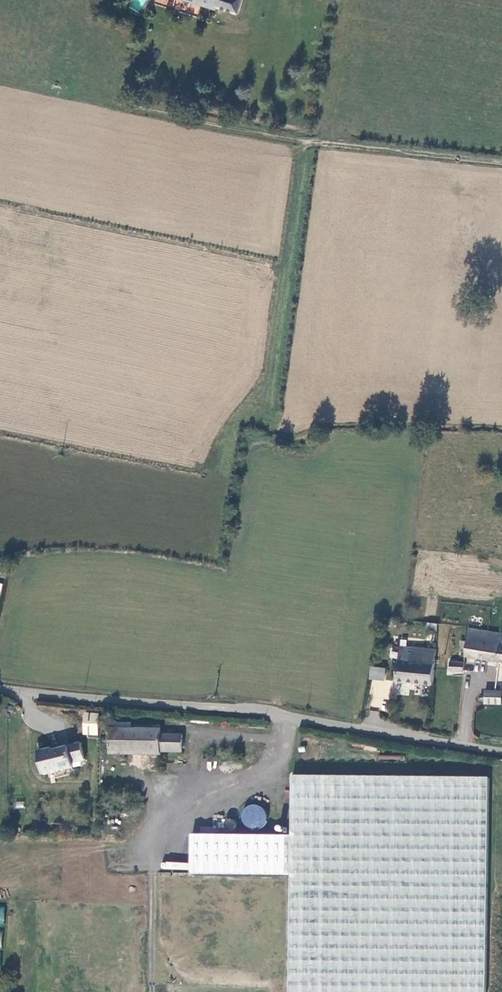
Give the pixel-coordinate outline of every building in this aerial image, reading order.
[(244,0),(178,0),(213,10),(213,8),(240,16),(244,0)] [(469,633),(466,658),(498,665),(501,647),(501,643),(501,637),(469,633)] [(403,642),(402,649),(425,651),(426,645),(403,642)] [(401,652),(398,681),(434,686),(435,667),(424,665),(426,652),(425,651),(402,649),(398,648),(398,651),(401,652)] [(436,653),(426,652),(424,665),(435,667),(436,653)] [(453,675),(465,674),(465,665),(453,666),(453,675)] [(370,666),(369,679),(385,680),(386,668),(370,666)] [(370,699),(390,701),(392,681),(373,679),(370,699)] [(501,699),(501,693),(486,691),(485,710),(501,711),(501,699)] [(366,724),(378,724),(378,711),(367,711),(366,724)] [(102,715),(88,714),(87,734),(101,735),(102,715)] [(113,730),(113,755),(163,756),(163,753),(185,754),(186,737),(164,736),(164,731),(113,730)] [(56,750),(41,753),(46,776),(76,769),(74,764),(88,761),(84,745),(71,748),(72,749),(56,752),(56,750)] [(293,876),(292,991),(488,991),(491,780),(295,777),(294,837),(194,836),(193,874),(293,876)] [(246,813),(245,814),(245,816),(244,818),(244,820),(245,822),(246,824),(247,826),(248,828),(249,829),(251,830),(253,831),(255,831),(257,831),(259,831),(261,831),(263,830),(265,829),(266,828),(267,826),(268,824),(269,822),(270,820),(270,818),(269,816),(269,814),(268,813),(267,811),(265,809),(264,808),(262,807),(260,807),(258,806),(256,806),(254,807),(252,807),(250,808),(249,809),(247,811),(246,813)] [(162,869),(187,870),(187,863),(162,862),(162,869)] [(159,888),(158,991),(278,991),(280,890),(159,888)]
